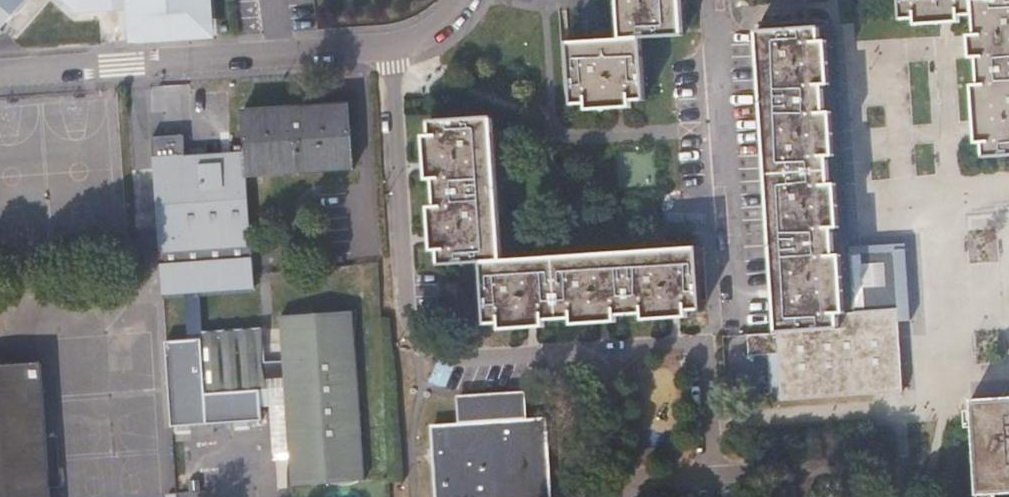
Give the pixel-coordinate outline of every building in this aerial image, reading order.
[(29,0),(0,0),(0,30),(12,16),(17,13),(22,9),(26,5),(29,0)] [(78,10),(98,9),(98,0),(67,0),(78,10)] [(137,16),(138,35),(163,33),(163,38),(179,37),(179,31),(204,29),(202,0),(119,0),(137,16)] [(680,0),(618,0),(620,38),(568,42),(572,104),(587,103),(630,100),(644,99),(641,37),(682,34),(680,0)] [(901,18),(915,17),(958,14),(974,13),(975,34),(976,56),(978,84),(982,142),(983,156),(1008,154),(1008,0),(900,0),(901,18)] [(958,21),(958,14),(915,17),(915,24),(958,21)] [(825,25),(758,30),(778,332),(749,335),(751,354),(780,352),(783,400),(903,391),(897,308),(846,311),(841,244),(825,25)] [(982,142),(978,84),(972,84),(975,141),(982,142)] [(630,106),(630,100),(587,103),(587,110),(620,107),(630,106)] [(244,152),(246,177),(353,169),(348,104),(241,111),(244,152)] [(500,260),(490,116),(429,120),(430,135),(433,178),(435,206),(437,250),(438,265),(480,262),(484,323),(499,322),(543,319),(572,317),(615,314),(643,312),(686,309),(700,308),(696,247),(500,260)] [(433,178),(430,135),(424,135),(426,164),(427,178),(433,178)] [(246,177),(244,152),(183,157),(181,136),(151,138),(159,253),(251,246),(246,177)] [(437,250),(435,206),(429,206),(431,237),(432,250),(437,250)] [(184,294),(199,293),(254,289),(251,246),(159,253),(162,295),(184,294)] [(199,293),(184,294),(185,340),(200,339),(199,293)] [(686,316),(686,309),(643,312),(643,318),(675,316),(686,316)] [(364,480),(352,311),(316,314),(306,312),(300,311),(297,312),(289,315),(286,316),(280,316),(283,361),(257,363),(255,335),(200,339),(204,395),(259,391),(258,380),(285,379),(292,485),(364,480)] [(615,320),(615,314),(572,317),(572,324),(604,321),(615,320)] [(543,325),(543,319),(499,322),(500,329),(532,326),(543,325)] [(204,395),(200,339),(185,340),(163,341),(169,426),(261,419),(259,391),(204,395)] [(40,364),(0,367),(0,496),(49,496),(40,364)] [(459,427),(432,429),(437,496),(511,496),(548,495),(546,463),(542,463),(540,442),(544,442),(543,421),(523,422),(522,394),(458,398),(459,427)] [(969,401),(976,495),(1008,493),(1008,398),(969,401)]
